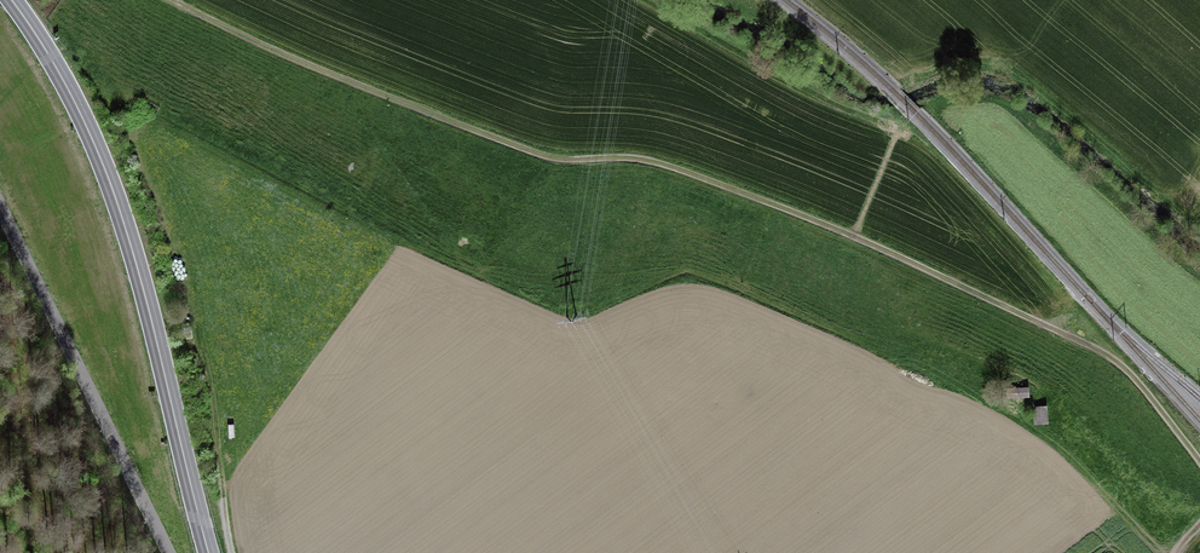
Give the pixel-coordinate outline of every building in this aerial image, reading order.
[(1029,399),(1029,387),(1013,388),(1014,400),(1029,399)] [(1047,406),(1033,407),(1034,425),(1048,424),(1047,406)]
